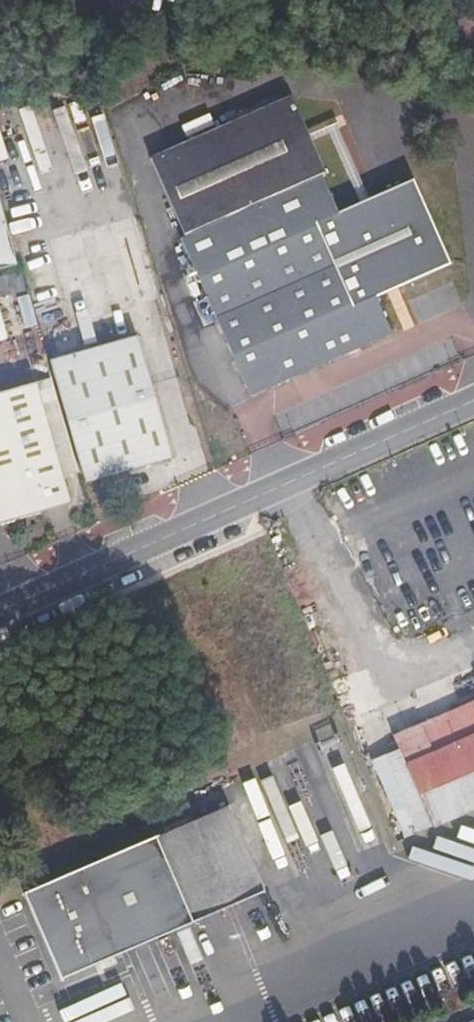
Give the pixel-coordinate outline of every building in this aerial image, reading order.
[(299,108),(156,167),(190,246),(185,249),(252,407),(394,344),(381,312),(456,279),(420,193),(375,213),(366,217),(344,226),(328,187),(331,186),(318,153),(314,144),(299,108)] [(375,213),(340,133),(314,144),(318,153),(336,146),(366,217),(375,213)] [(25,270),(1,178),(0,179),(0,276),(25,270)] [(50,361),(86,484),(173,459),(137,336),(50,361)] [(51,378),(0,393),(0,522),(69,502),(63,481),(80,476),(51,378)] [(473,808),(473,701),(394,735),(396,740),(390,743),(393,751),(379,757),(413,834),(473,808)] [(25,897),(59,979),(263,891),(226,805),(23,892),(25,897)]
